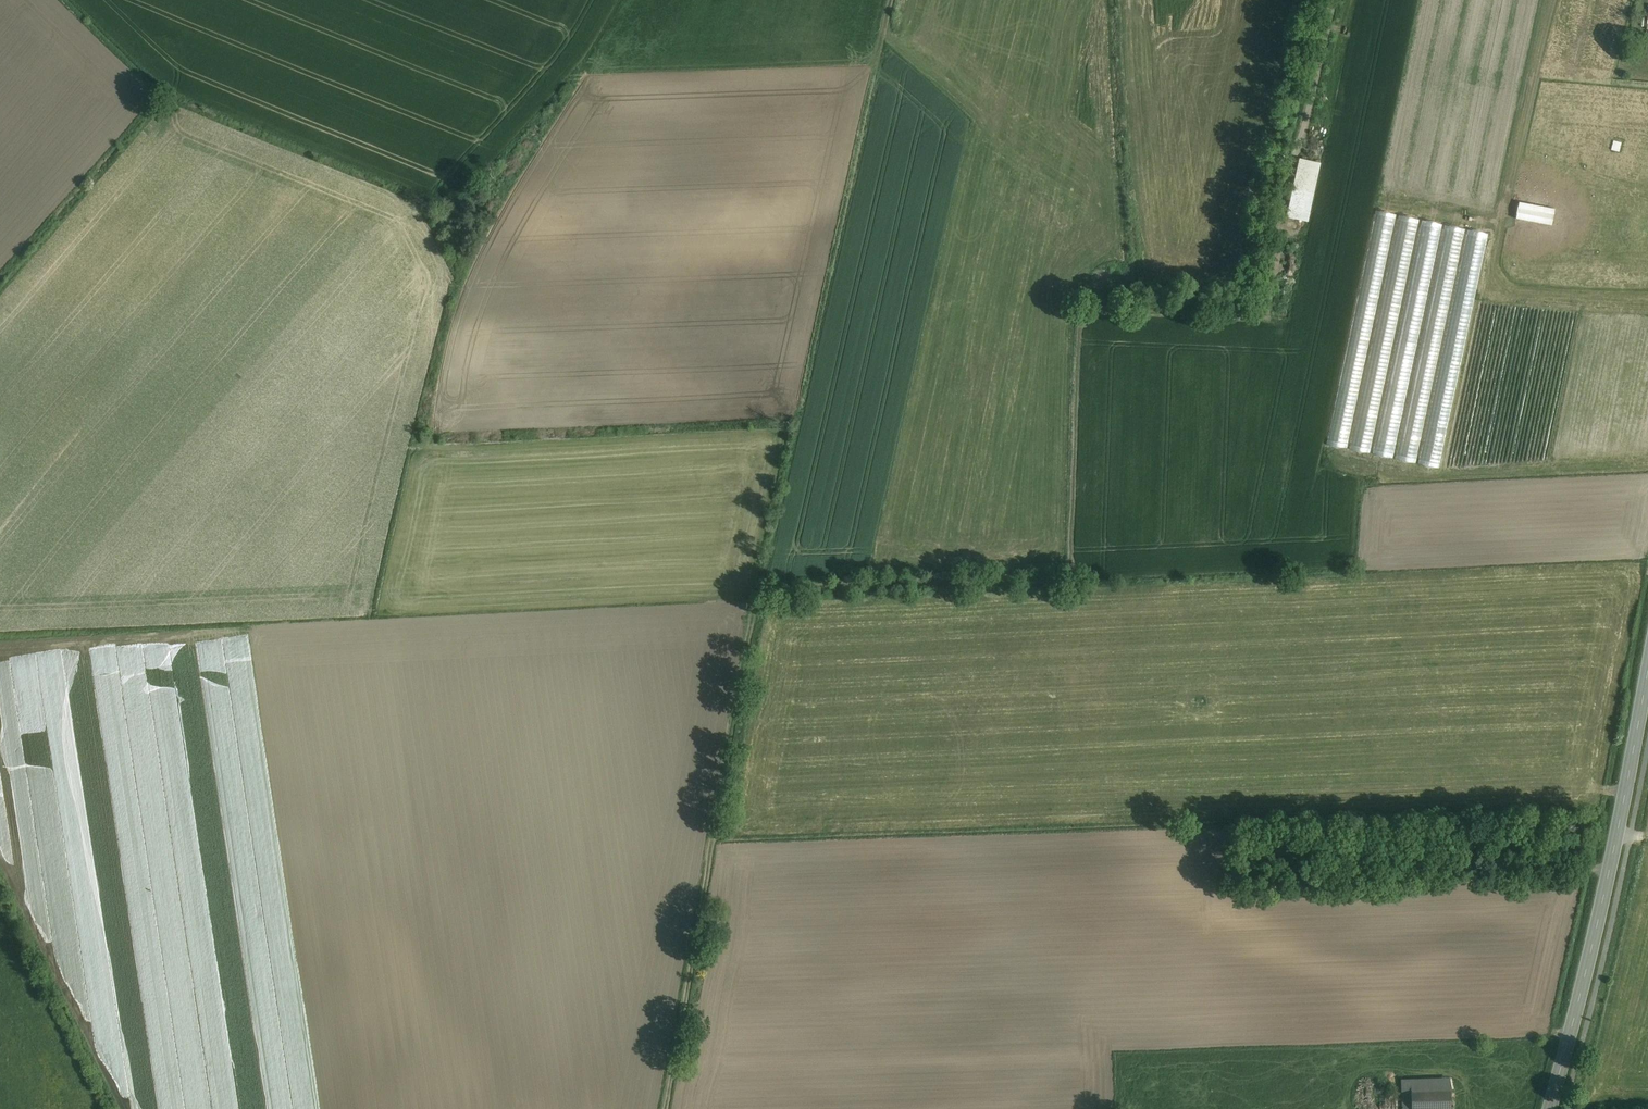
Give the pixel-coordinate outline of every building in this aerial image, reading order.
[(1308,221),(1317,161),(1296,158),(1287,217),(1308,221)] [(1472,236),(1479,237),(1479,241),(1488,242),(1488,235),(1485,235),(1485,232),(1473,231),(1472,236)] [(1411,1089),(1412,1108),(1451,1108),(1451,1088),(1411,1089)]
